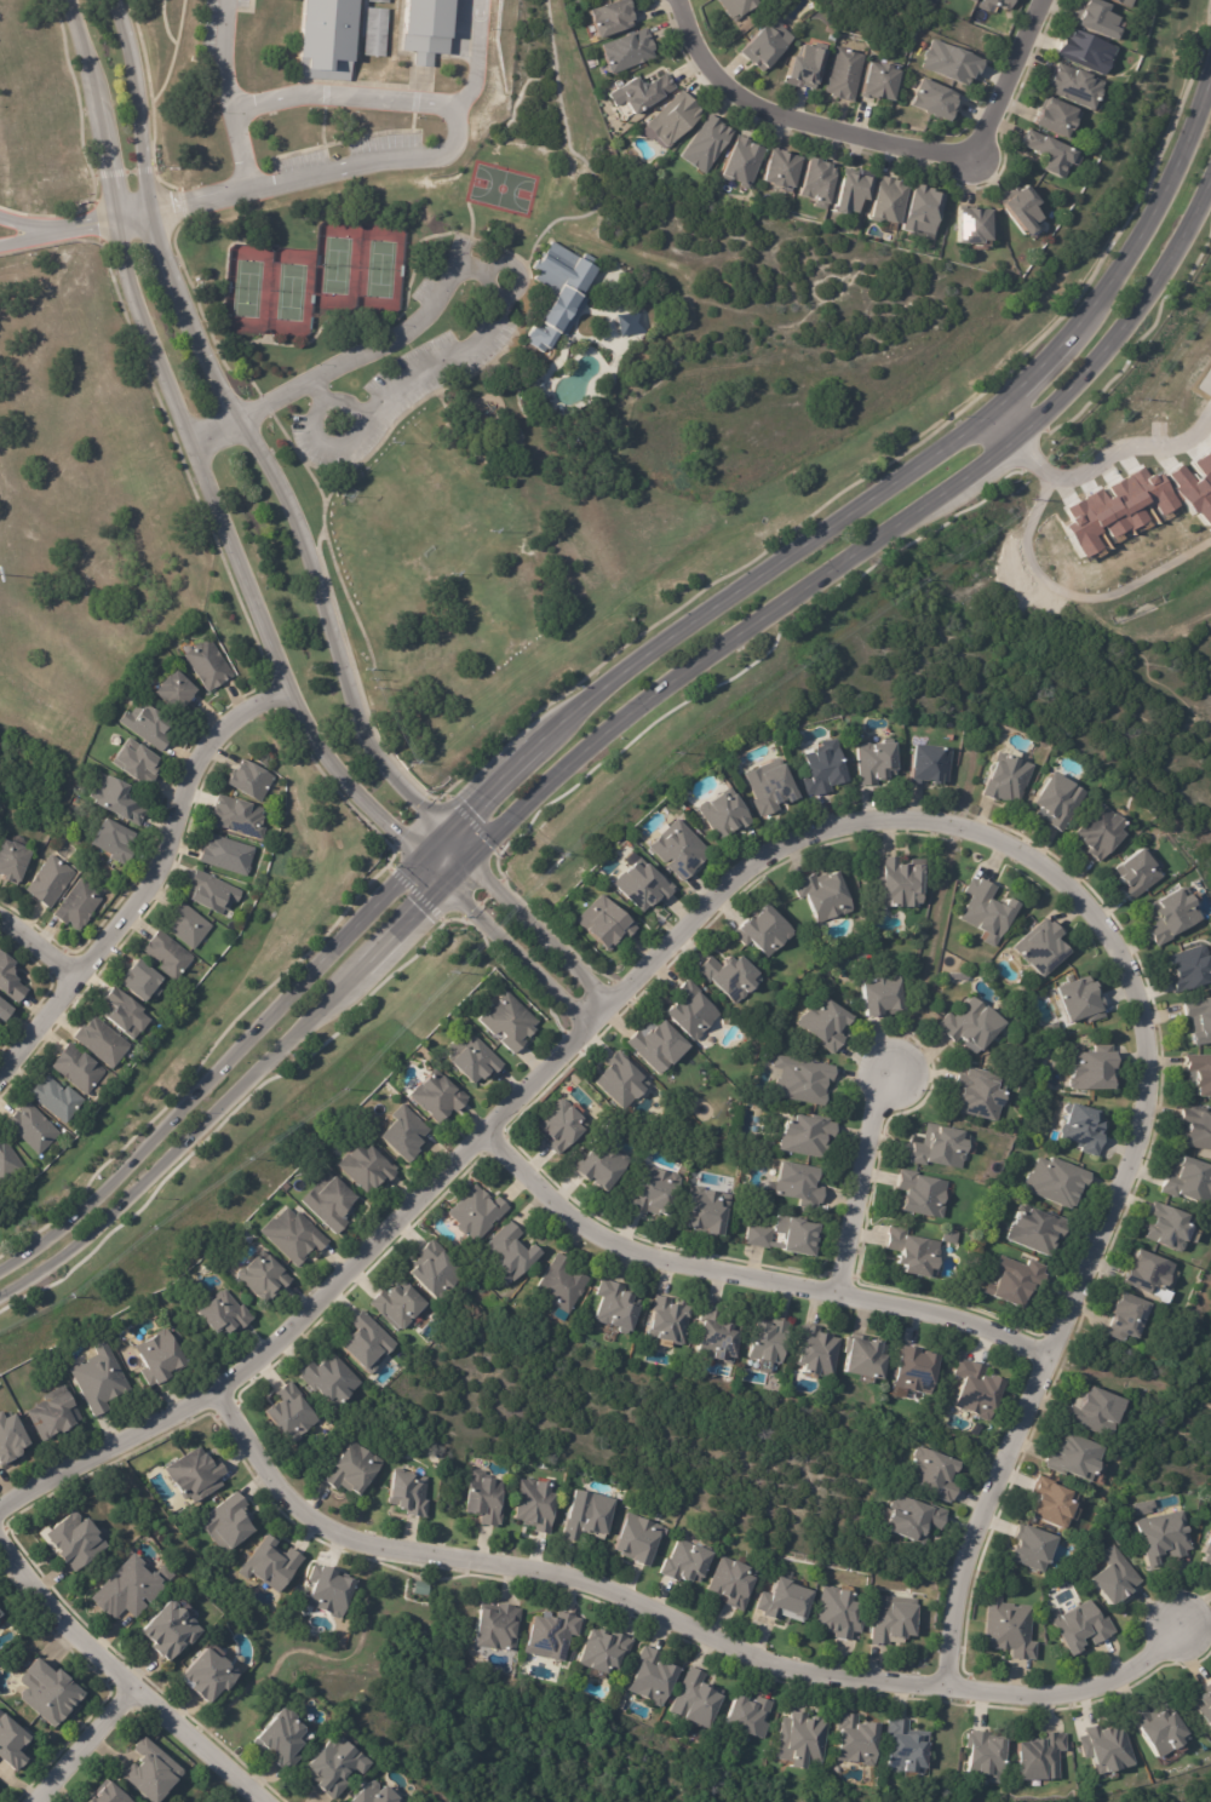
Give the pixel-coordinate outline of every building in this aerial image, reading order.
[(295,62),(352,67),(358,0),(300,0),(295,62)] [(396,44),(452,48),(456,0),(400,0),(396,44)] [(590,11),(620,0),(628,0),(631,8),(630,10),(631,12),(633,19),(632,21),(635,27),(599,39),(590,11)] [(733,23),(716,0),(756,0),(758,2),(747,10),(739,17),(739,18),(733,23)] [(977,7),(981,0),(982,0),(1015,0),(1010,11),(999,6),(999,7),(992,5),(988,12),(977,7)] [(1077,10),(1080,0),(1090,0),(1104,0),(1114,4),(1112,11),(1123,16),(1119,25),(1124,28),(1124,30),(1121,36),(1119,39),(1081,24),(1080,25),(1073,22),(1078,10),(1077,10)] [(389,8),(385,57),(365,54),(368,6),(389,8)] [(757,63),(754,59),(753,62),(742,51),(775,15),(785,23),(782,25),(794,38),(770,67),(769,67),(764,71),(757,65),(757,63)] [(1118,50),(1108,75),(1057,54),(1066,35),(1067,36),(1071,27),(1119,46),(1118,50)] [(649,29),(656,50),(654,51),(656,57),(613,74),(602,45),(648,28),(649,29)] [(982,63),(977,76),(975,75),(974,78),(970,78),(968,86),(932,71),(932,73),(920,68),(932,39),(983,61),(982,63)] [(810,47),(826,52),(817,86),(815,85),(814,91),(800,87),(799,90),(785,85),(786,79),(787,79),(793,57),(799,58),(803,46),(810,47)] [(866,54),(857,96),(859,97),(857,102),(843,98),(843,97),(834,96),(834,93),(827,92),(837,46),(860,51),(859,53),(866,54)] [(1079,70),(1080,68),(1096,74),(1095,76),(1107,81),(1104,88),(1106,90),(1096,111),(1050,92),(1054,85),(1052,84),(1057,71),(1056,71),(1061,62),(1079,70)] [(901,71),(895,102),(882,99),(882,101),(871,98),(871,99),(861,98),(862,93),(863,93),(871,63),(879,65),(879,64),(894,67),(893,69),(901,71)] [(668,75),(676,88),(635,115),(627,103),(626,104),(624,102),(616,107),(609,94),(638,76),(642,82),(645,82),(648,85),(666,73),(668,75)] [(958,97),(957,98),(958,99),(953,110),(954,110),(949,121),(923,109),(911,105),(917,92),(924,76),(957,92),(957,94),(958,94),(958,97)] [(685,90),(706,113),(668,148),(647,125),(684,90),(685,90)] [(1034,124),(1041,108),(1045,110),(1045,108),(1044,108),(1049,96),(1079,109),(1078,110),(1080,111),(1073,131),(1071,130),(1067,138),(1034,125),(1034,124)] [(712,114),(722,121),(735,131),(706,173),(682,156),(711,113),(712,114)] [(1043,136),(1077,150),(1074,155),(1079,156),(1075,166),(1067,162),(1061,178),(1041,170),(1046,157),(1018,145),(1026,128),(1043,137),(1043,136)] [(740,134),(756,140),(754,143),(768,148),(751,189),(742,185),(744,182),(724,174),(739,134),(740,134)] [(771,149),(779,150),(780,149),(786,150),(786,153),(802,157),(794,188),(786,185),(786,188),(773,184),(773,183),(764,182),(771,149)] [(822,162),(832,163),(832,167),(836,168),(834,174),(837,174),(831,206),(828,205),(827,210),(815,207),(815,201),(810,201),(811,199),(799,196),(810,157),(821,160),(821,161),(822,162)] [(856,174),(857,176),(860,177),(860,174),(871,178),(866,200),(860,199),(856,213),(845,211),(844,214),(833,212),(842,173),(845,173),(845,172),(856,174)] [(880,176),(891,178),(890,184),(891,184),(891,179),(900,180),(899,185),(907,186),(899,224),(869,217),(876,186),(877,176),(880,176)] [(917,184),(935,188),(934,191),(945,194),(937,226),(936,225),(935,235),(918,230),(918,233),(902,230),(905,220),(906,220),(914,184),(917,184)] [(1040,218),(1033,224),(1035,226),(1026,235),(1001,203),(999,205),(994,199),(1012,184),(1016,190),(1025,184),(1039,201),(1034,206),(1040,217),(1040,218)] [(975,208),(989,208),(991,240),(981,240),(981,242),(975,242),(964,242),(958,243),(958,239),(958,207),(965,207),(965,206),(972,206),(972,208),(975,208)] [(597,271),(598,272),(596,277),(593,276),(592,279),(595,279),(591,283),(590,283),(589,285),(590,286),(584,297),(587,299),(566,337),(562,334),(552,350),(546,348),(544,354),(527,343),(529,338),(527,337),(536,321),(541,325),(546,316),(538,311),(551,289),(534,280),(539,272),(533,269),(538,259),(541,260),(552,242),(579,258),(582,259),(585,254),(598,262),(596,268),(598,269),(597,271)] [(618,336),(642,331),(637,310),(614,315),(618,336)] [(233,677),(233,678),(216,689),(214,688),(208,693),(184,655),(194,649),(194,647),(199,643),(202,644),(210,639),(233,673),(233,677)] [(196,693),(193,698),(194,699),(177,716),(155,694),(161,687),(160,687),(170,677),(171,677),(177,671),(197,691),(196,693)] [(171,741),(162,753),(119,722),(126,712),(131,715),(140,701),(172,723),(168,729),(172,730),(167,736),(172,740),(171,741)] [(833,791),(816,794),(815,792),(809,794),(804,777),(814,775),(810,762),(807,753),(817,750),(830,746),(828,740),(838,736),(843,756),(845,754),(851,777),(832,782),(833,791)] [(154,769),(153,771),(159,775),(148,790),(137,781),(137,782),(113,764),(124,747),(128,739),(160,761),(154,769)] [(891,775),(878,775),(879,784),(861,785),(859,744),(863,744),(865,741),(871,741),(873,742),(878,742),(878,740),(899,739),(901,767),(897,767),(899,773),(891,774),(891,775)] [(937,781),(936,781),(936,779),(929,777),(928,784),(912,781),(912,776),(914,776),(918,741),(948,744),(947,746),(954,747),(951,781),(945,780),(945,782),(937,781)] [(1022,757),(1023,757),(1022,759),(1034,764),(1020,803),(1012,800),(1012,802),(1001,797),(999,800),(983,794),(989,777),(992,777),(999,757),(1005,759),(1009,751),(1022,757)] [(275,777),(260,804),(253,799),(253,800),(228,786),(234,775),(235,776),(243,761),(275,777)] [(781,799),(774,803),(776,809),(762,816),(761,815),(757,816),(750,800),(753,799),(742,774),(758,767),(761,771),(782,762),(798,796),(787,800),(785,796),(784,797),(784,798),(781,799)] [(1062,773),(1078,782),(1077,785),(1087,791),(1063,833),(1048,823),(1051,816),(1045,813),(1048,810),(1043,808),(1044,807),(1035,802),(1056,769),(1062,773)] [(127,794),(128,798),(128,802),(136,805),(136,807),(140,809),(140,808),(148,811),(139,827),(128,822),(127,822),(103,810),(103,809),(94,805),(96,802),(91,799),(96,790),(101,792),(108,776),(131,787),(127,794)] [(734,793),(737,791),(750,807),(748,808),(756,820),(742,830),(739,825),(734,828),(735,831),(729,836),(728,834),(722,838),(700,808),(700,807),(701,804),(707,800),(711,800),(727,788),(731,796),(734,793)] [(213,814),(219,796),(264,809),(262,817),(265,819),(263,827),(266,827),(263,842),(213,826),(216,820),(212,819),(213,814)] [(1118,810),(1130,821),(1124,827),(1130,832),(1113,851),(1112,850),(1102,861),(1090,850),(1092,847),(1077,833),(1104,802),(1117,811),(1118,810)] [(704,862),(683,882),(667,865),(673,859),(671,857),(665,863),(649,847),(678,817),(710,850),(704,855),(707,857),(704,862)] [(133,850),(126,865),(125,863),(122,866),(109,859),(110,856),(91,845),(104,820),(134,836),(133,839),(133,840),(131,847),(134,849),(133,850)] [(248,876),(247,878),(200,863),(203,849),(207,850),(212,834),(257,849),(251,868),(251,870),(249,874),(248,876)] [(4,878),(0,876),(0,848),(2,842),(11,844),(11,845),(12,844),(24,849),(24,850),(31,854),(19,884),(18,884),(17,888),(2,882),(4,878)] [(1163,877),(1131,902),(1120,889),(1126,885),(1114,870),(1143,847),(1158,865),(1154,867),(1155,867),(1158,867),(1160,872),(1160,874),(1163,877)] [(52,856),(76,873),(51,911),(25,893),(51,855),(52,856)] [(888,906),(884,906),(884,903),(876,903),(876,866),(884,867),(884,855),(900,855),(900,861),(913,862),(913,857),(928,857),(926,895),(922,905),(893,905),(893,906),(888,906)] [(672,893),(664,902),(659,899),(652,906),(650,905),(643,912),(638,908),(613,883),(625,871),(626,872),(636,861),(643,867),(648,862),(664,878),(665,877),(675,886),(672,889),(675,891),(672,893)] [(203,873),(242,893),(236,905),(233,902),(228,913),(223,911),(220,917),(185,900),(191,888),(189,886),(197,871),(203,873)] [(849,914),(840,919),(840,917),(816,928),(807,899),(798,902),(791,886),(813,877),(815,880),(816,879),(819,884),(828,879),(827,878),(838,873),(851,914),(849,914)] [(993,884),(998,888),(992,897),(1001,903),(1003,902),(1006,905),(1011,896),(1022,902),(1003,937),(1004,939),(998,949),(985,942),(991,932),(980,926),(977,929),(959,918),(970,900),(963,896),(974,878),(980,882),(982,878),(993,884)] [(93,889),(101,895),(98,897),(103,901),(88,919),(90,920),(85,928),(84,926),(80,932),(76,932),(71,929),(70,925),(68,924),(65,926),(53,917),(81,879),(93,889)] [(1201,901),(1201,902),(1200,903),(1203,908),(1203,911),(1206,918),(1175,935),(1176,937),(1161,946),(1160,943),(1159,943),(1150,929),(1159,924),(1148,905),(1160,899),(1161,900),(1186,886),(1190,894),(1195,891),(1201,901)] [(635,931),(626,940),(624,937),(609,952),(604,947),(606,946),(589,929),(586,931),(575,920),(602,894),(606,897),(626,911),(630,914),(637,923),(635,925),(637,928),(635,931)] [(212,928),(193,952),(167,931),(176,919),(172,917),(183,903),(212,928)] [(768,905),(796,932),(793,935),(794,936),(788,942),(787,941),(768,960),(752,942),(746,949),(734,937),(748,922),(748,920),(752,918),(754,920),(758,917),(758,916),(761,913),(759,912),(768,903),(768,905)] [(1046,918),(1051,922),(1052,920),(1063,931),(1058,936),(1072,951),(1043,976),(1040,972),(1033,965),(1031,962),(1028,964),(1012,947),(1045,917),(1046,918)] [(194,959),(174,983),(157,970),(161,965),(156,962),(156,963),(143,952),(160,931),(194,959)] [(1210,953),(1210,980),(1183,991),(1183,989),(1180,991),(1175,976),(1178,975),(1177,970),(1173,971),(1170,964),(1172,963),(1170,957),(1206,942),(1210,953)] [(6,999),(0,994),(0,952),(16,965),(12,969),(12,970),(13,980),(18,983),(17,985),(22,988),(23,987),(29,992),(17,1006),(7,998),(6,999)] [(741,957),(759,975),(758,976),(761,979),(761,982),(748,994),(747,993),(745,994),(746,998),(744,1000),(740,1000),(739,999),(733,1005),(711,981),(707,985),(695,974),(710,958),(718,966),(729,955),(735,962),(741,957)] [(124,983),(125,982),(122,980),(128,974),(138,962),(163,982),(157,988),(162,992),(155,1002),(151,998),(144,1006),(120,987),(124,983)] [(893,1014),(877,1016),(877,1014),(866,1015),(861,979),(872,976),(871,972),(896,969),(903,1006),(894,1009),(894,1014),(893,1014)] [(1101,994),(1107,1010),(1103,1010),(1106,1017),(1090,1023),(1087,1016),(1072,1022),(1057,987),(1081,977),(1084,985),(1097,980),(1102,991),(1100,992),(1101,994)] [(719,1016),(701,1035),(701,1038),(699,1040),(695,1040),(693,1043),(665,1014),(672,1006),(673,1008),(677,1003),(678,1004),(681,1000),(673,994),(687,981),(699,992),(698,993),(713,1009),(719,1016)] [(151,1018),(149,1022),(150,1023),(140,1035),(139,1035),(134,1043),(126,1035),(125,1037),(102,1017),(110,1008),(103,1003),(113,991),(113,989),(114,988),(151,1018)] [(533,1033),(528,1037),(526,1035),(522,1039),(526,1043),(513,1055),(500,1041),(505,1035),(499,1031),(494,1035),(478,1020),(489,1009),(492,1010),(500,1002),(499,999),(506,991),(539,1022),(533,1028),(535,1029),(533,1033)] [(848,1028),(842,1037),(845,1039),(833,1056),(819,1045),(822,1041),(798,1025),(819,994),(855,1017),(849,1026),(849,1027),(848,1028)] [(987,1005),(988,1004),(1008,1021),(982,1050),(971,1040),(970,1041),(963,1034),(955,1043),(942,1031),(943,1029),(937,1025),(949,1011),(955,1016),(974,995),(986,1006),(987,1005)] [(1186,999),(1210,996),(1210,1042),(1199,1044),(1196,1031),(1205,1029),(1204,1023),(1198,1025),(1196,1017),(1189,1018),(1186,999)] [(1,1023),(0,1025),(0,1001),(13,1012),(13,1014),(4,1026),(1,1023)] [(131,1048),(111,1072),(73,1040),(82,1027),(86,1029),(94,1018),(131,1046),(131,1048)] [(626,1043),(638,1029),(639,1031),(645,1025),(650,1029),(652,1028),(653,1029),(664,1020),(691,1045),(673,1064),(671,1063),(660,1075),(626,1043)] [(503,1066),(492,1077),(488,1073),(482,1079),(480,1077),(472,1084),(449,1061),(455,1056),(448,1048),(457,1038),(463,1045),(469,1038),(472,1038),(474,1037),(503,1064),(503,1066)] [(92,1090),(87,1097),(51,1069),(70,1044),(105,1073),(92,1090)] [(645,1078),(643,1079),(649,1084),(645,1089),(647,1089),(636,1100),(635,1098),(624,1111),(595,1083),(612,1064),(614,1066),(615,1066),(609,1060),(616,1052),(619,1050),(637,1067),(636,1068),(645,1078)] [(1120,1066),(1120,1067),(1118,1067),(1118,1078),(1119,1087),(1073,1090),(1073,1087),(1072,1087),(1071,1078),(1075,1078),(1074,1063),(1073,1063),(1073,1052),(1119,1051),(1120,1066)] [(1188,1055),(1210,1055),(1210,1095),(1203,1095),(1203,1086),(1190,1086),(1192,1072),(1189,1072),(1190,1064),(1188,1064),(1188,1055)] [(837,1068),(834,1081),(828,1080),(827,1092),(828,1092),(825,1106),(775,1096),(779,1078),(781,1078),(785,1061),(797,1063),(798,1058),(838,1066),(837,1068)] [(1001,1083),(999,1087),(1008,1090),(1004,1104),(1003,1104),(998,1121),(958,1111),(963,1090),(955,1089),(959,1073),(968,1075),(970,1066),(999,1074),(998,1080),(1001,1081),(1001,1083)] [(441,1077),(443,1074),(455,1085),(457,1084),(469,1097),(467,1098),(469,1101),(457,1112),(453,1108),(450,1112),(450,1113),(446,1118),(444,1118),(440,1124),(431,1115),(432,1114),(427,1111),(426,1112),(409,1095),(421,1083),(423,1083),(432,1073),(440,1079),(441,1077)] [(64,1091),(67,1087),(85,1102),(65,1126),(28,1097),(39,1084),(41,1085),(47,1078),(64,1091)] [(573,1104),(586,1118),(580,1123),(586,1129),(572,1144),(569,1143),(558,1154),(547,1143),(552,1137),(549,1135),(546,1137),(540,1131),(543,1130),(536,1124),(562,1098),(563,1098),(567,1098),(573,1104)] [(61,1135),(39,1158),(6,1125),(28,1102),(61,1135)] [(1101,1117),(1101,1119),(1108,1121),(1104,1132),(1107,1134),(1103,1149),(1102,1149),(1101,1157),(1083,1150),(1084,1148),(1079,1147),(1080,1143),(1062,1138),(1063,1134),(1062,1132),(1063,1126),(1066,1125),(1067,1123),(1069,1124),(1075,1102),(1103,1111),(1101,1117)] [(427,1132),(419,1141),(421,1143),(415,1149),(418,1152),(414,1155),(415,1157),(408,1163),(408,1161),(406,1164),(379,1137),(395,1121),(390,1117),(402,1104),(429,1132),(427,1132)] [(1188,1104),(1210,1107),(1210,1111),(1210,1149),(1184,1146),(1186,1137),(1186,1130),(1192,1130),(1192,1125),(1183,1124),(1184,1108),(1188,1109),(1188,1104)] [(837,1126),(834,1138),(830,1137),(828,1143),(830,1143),(828,1150),(827,1149),(825,1159),(780,1149),(784,1134),(785,1134),(788,1119),(797,1120),(798,1113),(813,1117),(814,1115),(832,1119),(831,1121),(838,1123),(837,1126)] [(971,1136),(968,1153),(965,1152),(965,1154),(966,1155),(965,1160),(964,1161),(963,1167),(929,1161),(928,1165),(911,1161),(914,1142),(924,1143),(928,1123),(966,1130),(966,1131),(969,1131),(971,1135),(971,1136)] [(602,1138),(619,1153),(620,1150),(629,1158),(627,1159),(630,1160),(606,1190),(597,1183),(597,1184),(593,1182),(595,1180),(591,1176),(587,1180),(568,1164),(580,1149),(586,1154),(601,1137),(602,1138)] [(1,1188),(0,1186),(0,1144),(4,1141),(24,1170),(1,1188)] [(396,1175),(388,1184),(383,1180),(375,1188),(373,1187),(367,1193),(338,1165),(349,1153),(350,1153),(360,1143),(366,1149),(372,1144),(384,1157),(386,1155),(398,1169),(396,1170),(398,1172),(396,1175)] [(1186,1154),(1210,1163),(1210,1200),(1210,1204),(1181,1194),(1180,1198),(1161,1192),(1169,1172),(1172,1173),(1177,1163),(1182,1164),(1186,1154)] [(1092,1176),(1087,1188),(1085,1187),(1078,1206),(1075,1205),(1073,1210),(1023,1189),(1031,1171),(1034,1173),(1041,1157),(1052,1161),(1054,1157),(1094,1172),(1092,1176)] [(781,1160),(819,1169),(817,1173),(819,1173),(816,1187),(822,1188),(819,1204),(816,1204),(815,1211),(798,1207),(799,1199),(773,1194),(776,1180),(777,1180),(781,1160)] [(678,1175),(684,1177),(672,1216),(662,1212),(661,1216),(648,1211),(647,1216),(633,1211),(635,1209),(629,1206),(633,1190),(638,1193),(648,1164),(658,1167),(658,1169),(678,1175)] [(946,1183),(941,1206),(943,1206),(941,1218),(900,1210),(902,1199),(903,1199),(906,1190),(895,1188),(899,1169),(918,1172),(917,1173),(939,1178),(946,1181),(946,1183)] [(352,1212),(345,1219),(349,1222),(337,1234),(302,1200),(314,1189),(312,1188),(318,1183),(323,1188),(335,1175),(357,1196),(352,1203),(352,1204),(350,1206),(355,1210),(352,1212)] [(490,1199),(493,1201),(499,1196),(511,1207),(478,1241),(469,1233),(466,1235),(457,1227),(459,1223),(448,1212),(476,1183),(482,1190),(483,1189),(490,1196),(489,1198),(490,1199)] [(730,1207),(725,1235),(708,1232),(710,1228),(708,1227),(707,1233),(695,1230),(695,1227),(689,1226),(694,1193),(694,1187),(696,1187),(696,1186),(706,1187),(705,1189),(723,1192),(723,1198),(724,1198),(723,1206),(730,1207)] [(1198,1224),(1190,1241),(1188,1240),(1183,1252),(1170,1247),(1171,1246),(1160,1241),(1159,1243),(1147,1238),(1149,1230),(1147,1229),(1150,1222),(1154,1224),(1157,1219),(1149,1217),(1157,1201),(1193,1215),(1190,1222),(1198,1224)] [(300,1212),(331,1241),(320,1253),(314,1247),(305,1257),(306,1258),(298,1267),(260,1230),(274,1218),(276,1219),(288,1207),(297,1216),(300,1212)] [(1033,1210),(1051,1217),(1051,1216),(1064,1221),(1063,1224),(1066,1226),(1060,1240),(1055,1238),(1052,1243),(1055,1244),(1052,1250),(1051,1250),(1048,1258),(1004,1240),(1010,1224),(1012,1224),(1017,1212),(1026,1216),(1029,1209),(1033,1210)] [(816,1235),(813,1257),(767,1247),(767,1250),(742,1245),(746,1226),(770,1230),(768,1244),(782,1246),(788,1218),(803,1221),(803,1223),(819,1226),(816,1235)] [(512,1222),(523,1233),(517,1240),(528,1251),(535,1244),(544,1252),(523,1273),(515,1281),(509,1287),(500,1279),(506,1273),(497,1263),(499,1262),(484,1247),(511,1221),(512,1222)] [(934,1249),(932,1255),(937,1255),(934,1274),(931,1276),(903,1272),(905,1263),(896,1262),(897,1253),(901,1253),(901,1251),(884,1249),(888,1223),(906,1226),(905,1234),(926,1238),(935,1240),(934,1249)] [(440,1302),(409,1272),(417,1264),(419,1267),(424,1261),(417,1253),(431,1239),(444,1251),(443,1253),(464,1274),(448,1290),(449,1292),(440,1302)] [(1173,1269),(1165,1291),(1157,1287),(1154,1296),(1148,1293),(1148,1291),(1123,1282),(1124,1280),(1126,1274),(1130,1267),(1133,1268),(1136,1262),(1135,1262),(1137,1258),(1136,1258),(1140,1247),(1176,1264),(1173,1269)] [(559,1253),(572,1261),(569,1266),(582,1274),(584,1273),(591,1278),(585,1289),(585,1291),(584,1293),(581,1295),(569,1314),(547,1301),(549,1299),(535,1291),(559,1253)] [(291,1282),(282,1290),(279,1287),(275,1291),(277,1293),(271,1299),(269,1297),(264,1303),(237,1276),(239,1275),(239,1273),(242,1268),(246,1268),(258,1256),(263,1261),(269,1255),(286,1270),(285,1270),(293,1280),(291,1282)] [(1020,1262),(1029,1267),(1032,1259),(1049,1267),(1046,1273),(1050,1274),(1044,1289),(1040,1286),(1031,1309),(997,1296),(995,1296),(987,1292),(991,1282),(1000,1286),(1005,1275),(997,1272),(1004,1256),(1020,1262)] [(604,1279),(621,1285),(618,1295),(620,1296),(621,1291),(635,1295),(632,1303),(641,1305),(632,1332),(631,1331),(630,1333),(626,1335),(622,1333),(620,1330),(621,1327),(609,1322),(606,1324),(599,1322),(599,1320),(595,1319),(602,1297),(596,1296),(601,1278),(604,1279)] [(424,1298),(429,1303),(413,1319),(413,1318),(411,1320),(413,1321),(404,1328),(403,1327),(402,1330),(385,1313),(383,1316),(371,1303),(385,1289),(390,1293),(397,1285),(402,1290),(408,1284),(424,1298)] [(242,1304),(254,1318),(239,1332),(236,1328),(233,1332),(231,1330),(228,1333),(226,1331),(219,1337),(197,1313),(216,1297),(214,1296),(220,1291),(223,1291),(225,1290),(240,1307),(242,1304)] [(1153,1304),(1153,1307),(1157,1308),(1153,1316),(1149,1314),(1140,1339),(1127,1335),(1125,1342),(1108,1336),(1110,1328),(1109,1328),(1112,1324),(1113,1325),(1117,1316),(1113,1314),(1115,1308),(1114,1307),(1118,1298),(1120,1299),(1123,1292),(1153,1304)] [(658,1296),(670,1298),(668,1307),(671,1307),(671,1303),(681,1304),(681,1303),(687,1303),(687,1305),(693,1307),(691,1318),(690,1318),(685,1343),(683,1345),(676,1344),(675,1342),(649,1337),(656,1296),(658,1296)] [(708,1305),(719,1308),(717,1322),(734,1325),(733,1331),(740,1332),(735,1358),(734,1358),(733,1361),(731,1361),(730,1365),(724,1364),(725,1360),(698,1355),(704,1322),(698,1321),(700,1304),(708,1305)] [(388,1354),(385,1356),(381,1354),(373,1362),(379,1368),(372,1376),(340,1344),(351,1332),(354,1333),(357,1330),(350,1322),(363,1310),(397,1344),(388,1354)] [(775,1319),(788,1322),(787,1331),(792,1332),(784,1365),(748,1356),(756,1321),(770,1324),(770,1325),(773,1326),(774,1319),(775,1319)] [(805,1326),(815,1327),(814,1333),(816,1333),(816,1332),(831,1336),(831,1337),(838,1339),(831,1379),(816,1377),(816,1376),(803,1372),(804,1366),(797,1365),(802,1339),(796,1338),(798,1325),(805,1326)] [(167,1379),(161,1384),(160,1383),(157,1384),(156,1383),(149,1387),(140,1371),(147,1367),(136,1347),(144,1342),(157,1335),(157,1332),(165,1328),(166,1330),(167,1328),(172,1338),(173,1338),(189,1364),(180,1368),(182,1370),(179,1372),(177,1368),(174,1370),(170,1372),(172,1376),(168,1378),(168,1379),(167,1379)] [(866,1336),(868,1337),(867,1341),(877,1342),(877,1339),(886,1342),(885,1344),(890,1345),(888,1355),(891,1355),(886,1379),(848,1373),(851,1354),(846,1353),(849,1336),(859,1337),(860,1336),(866,1336)] [(108,1411),(94,1418),(69,1370),(81,1362),(82,1365),(87,1362),(86,1360),(97,1354),(93,1348),(105,1342),(131,1390),(122,1394),(121,1394),(105,1402),(110,1410),(108,1411)] [(916,1348),(923,1349),(922,1353),(926,1354),(928,1352),(932,1352),(932,1353),(943,1355),(932,1394),(896,1387),(900,1376),(905,1345),(916,1348)] [(315,1393),(300,1377),(303,1375),(300,1372),(312,1361),(317,1366),(326,1358),(328,1359),(333,1353),(362,1382),(351,1393),(351,1394),(337,1408),(317,1390),(315,1393)] [(964,1361),(969,1362),(986,1368),(982,1376),(988,1378),(989,1376),(1004,1382),(988,1422),(976,1418),(976,1416),(952,1407),(964,1381),(952,1376),(958,1359),(964,1361)] [(318,1419),(320,1421),(299,1436),(300,1437),(292,1446),(281,1434),(282,1433),(265,1411),(277,1401),(279,1404),(282,1401),(276,1394),(292,1381),(303,1395),(300,1396),(318,1419)] [(69,1395),(82,1419),(75,1423),(76,1424),(70,1428),(71,1429),(62,1434),(61,1431),(51,1436),(51,1437),(42,1442),(27,1412),(34,1407),(34,1406),(45,1401),(42,1396),(64,1385),(69,1395)] [(1131,1400),(1121,1424),(1119,1424),(1113,1439),(1067,1422),(1074,1405),(1075,1405),(1078,1399),(1077,1399),(1080,1391),(1087,1394),(1089,1393),(1091,1394),(1095,1387),(1131,1400)] [(1,1467),(0,1464),(0,1411),(4,1418),(15,1413),(17,1418),(30,1445),(21,1450),(21,1453),(21,1454),(19,1456),(16,1457),(17,1458),(1,1467)] [(1104,1464),(1101,1474),(1098,1473),(1094,1482),(1069,1473),(1068,1475),(1048,1468),(1049,1464),(1048,1463),(1054,1450),(1056,1450),(1061,1439),(1066,1440),(1069,1431),(1109,1447),(1103,1463),(1106,1463),(1104,1464)] [(348,1491),(342,1486),(337,1491),(323,1480),(354,1441),(373,1457),(374,1456),(383,1462),(383,1463),(360,1497),(352,1491),(351,1493),(348,1491)] [(957,1474),(953,1482),(959,1485),(953,1500),(951,1499),(949,1503),(934,1497),(935,1492),(909,1482),(914,1469),(913,1469),(917,1458),(913,1457),(917,1446),(962,1463),(957,1474)] [(206,1454),(207,1457),(208,1457),(213,1463),(218,1459),(228,1474),(219,1479),(223,1486),(189,1508),(165,1469),(200,1447),(205,1454),(205,1453),(206,1454)] [(504,1482),(503,1505),(504,1505),(501,1526),(499,1526),(499,1528),(481,1526),(482,1515),(466,1513),(471,1479),(470,1479),(471,1469),(486,1471),(484,1476),(499,1479),(500,1481),(504,1481),(504,1482)] [(402,1473),(417,1475),(417,1476),(429,1477),(426,1500),(430,1500),(427,1517),(407,1515),(408,1509),(400,1508),(400,1505),(390,1504),(394,1471),(402,1473)] [(1085,1496),(1072,1528),(1071,1528),(1068,1528),(1067,1530),(1032,1515),(1038,1502),(1041,1503),(1044,1496),(1038,1492),(1041,1482),(1039,1482),(1041,1475),(1060,1482),(1058,1485),(1085,1496)] [(550,1484),(553,1484),(552,1493),(558,1493),(558,1499),(561,1499),(558,1520),(555,1520),(552,1530),(552,1534),(535,1533),(536,1528),(523,1526),(524,1521),(517,1520),(522,1480),(528,1480),(528,1479),(539,1480),(539,1482),(550,1484)] [(584,1492),(618,1499),(609,1536),(601,1533),(601,1534),(595,1533),(595,1536),(584,1532),(581,1543),(563,1538),(575,1490),(584,1492)] [(237,1492),(248,1505),(245,1508),(254,1519),(249,1523),(249,1525),(254,1532),(231,1551),(224,1543),(219,1548),(200,1522),(237,1492)] [(931,1505),(949,1513),(941,1532),(932,1528),(924,1548),(913,1543),(913,1542),(885,1530),(884,1527),(886,1522),(889,1521),(891,1521),(896,1511),(893,1510),(891,1509),(897,1494),(931,1508),(931,1505)] [(1159,1508),(1154,1509),(1155,1513),(1148,1514),(1149,1515),(1138,1516),(1136,1504),(1157,1500),(1159,1508)] [(1188,1534),(1192,1550),(1186,1551),(1187,1557),(1169,1561),(1167,1551),(1165,1553),(1165,1556),(1163,1556),(1165,1567),(1159,1568),(1159,1571),(1148,1573),(1147,1567),(1149,1567),(1135,1521),(1183,1511),(1187,1527),(1188,1527),(1189,1534),(1188,1534)] [(86,1519),(99,1534),(96,1537),(98,1538),(101,1537),(108,1546),(84,1567),(84,1566),(75,1573),(67,1562),(65,1563),(58,1556),(58,1557),(39,1534),(47,1527),(51,1531),(71,1513),(76,1513),(84,1521),(86,1519)] [(650,1521),(664,1526),(652,1567),(635,1561),(635,1560),(622,1555),(622,1553),(616,1550),(630,1513),(650,1521)] [(1062,1538),(1052,1565),(1050,1563),(1046,1573),(1014,1561),(1016,1554),(1020,1542),(1016,1539),(1021,1525),(1027,1526),(1028,1525),(1062,1538)] [(276,1542),(277,1543),(275,1546),(286,1554),(291,1548),(304,1559),(279,1594),(253,1573),(247,1580),(240,1573),(243,1568),(242,1567),(268,1534),(276,1542)] [(1203,1553),(1210,1534),(1210,1566),(1204,1562),(1206,1555),(1203,1553)] [(694,1582),(693,1582),(691,1583),(681,1578),(678,1584),(676,1583),(676,1582),(659,1574),(666,1559),(670,1560),(678,1539),(694,1546),(694,1545),(714,1555),(706,1573),(708,1573),(705,1580),(702,1579),(700,1584),(694,1582)] [(1140,1582),(1131,1590),(1133,1592),(1120,1603),(1119,1601),(1112,1607),(1090,1579),(1107,1566),(1098,1555),(1112,1544),(1141,1582),(1140,1582)] [(145,1565),(142,1567),(150,1576),(154,1572),(163,1582),(161,1584),(165,1588),(136,1619),(125,1609),(115,1620),(110,1616),(109,1617),(104,1612),(103,1613),(96,1606),(97,1605),(91,1600),(134,1554),(145,1565)] [(754,1578),(756,1579),(742,1612),(724,1603),(727,1597),(722,1596),(721,1600),(717,1597),(717,1596),(713,1595),(714,1592),(707,1590),(722,1556),(734,1561),(751,1568),(757,1572),(754,1578)] [(315,1565),(322,1567),(323,1566),(339,1573),(338,1576),(346,1579),(348,1577),(358,1582),(343,1619),(340,1619),(340,1620),(331,1617),(331,1614),(308,1606),(316,1584),(309,1580),(315,1565)] [(784,1580),(790,1583),(788,1585),(811,1594),(803,1620),(792,1617),(792,1616),(780,1611),(776,1623),(761,1617),(761,1613),(753,1611),(759,1592),(770,1596),(776,1578),(784,1580)] [(430,1584),(429,1596),(414,1594),(415,1582),(430,1584)] [(836,1589),(861,1594),(860,1603),(862,1605),(861,1614),(866,1616),(862,1634),(855,1632),(853,1641),(836,1639),(837,1635),(815,1630),(819,1614),(821,1616),(822,1609),(820,1609),(825,1586),(836,1589)] [(1032,1660),(1031,1659),(1029,1660),(1014,1659),(1014,1652),(986,1649),(991,1595),(1004,1596),(1004,1603),(1016,1605),(1016,1607),(1020,1608),(1021,1606),(1034,1607),(1032,1642),(1039,1643),(1038,1660),(1032,1660)] [(891,1597),(918,1600),(918,1606),(920,1606),(918,1639),(909,1639),(909,1641),(906,1641),(906,1643),(890,1642),(890,1647),(872,1646),(876,1596),(891,1597)] [(1114,1634),(1112,1636),(1112,1637),(1096,1646),(1091,1637),(1085,1641),(1089,1646),(1084,1648),(1086,1652),(1074,1658),(1049,1613),(1058,1607),(1063,1616),(1097,1596),(1118,1632),(1114,1634)] [(182,1608),(186,1613),(186,1617),(189,1619),(191,1618),(196,1623),(196,1625),(203,1631),(190,1646),(188,1643),(170,1664),(151,1647),(154,1645),(140,1632),(170,1601),(172,1603),(174,1602),(179,1606),(178,1609),(182,1608)] [(497,1602),(512,1605),(512,1607),(520,1608),(513,1651),(476,1646),(481,1608),(478,1607),(478,1602),(495,1605),(497,1602)] [(580,1619),(582,1619),(579,1637),(573,1636),(569,1651),(566,1662),(566,1663),(524,1653),(527,1646),(528,1646),(535,1617),(545,1619),(545,1618),(550,1619),(551,1617),(552,1617),(552,1618),(558,1619),(559,1613),(576,1617),(575,1618),(580,1619)] [(601,1630),(609,1634),(610,1631),(626,1637),(625,1639),(632,1641),(626,1659),(622,1657),(616,1671),(609,1669),(607,1675),(578,1665),(591,1629),(597,1631),(598,1629),(601,1630)] [(648,1648),(661,1654),(658,1663),(662,1665),(664,1663),(676,1669),(659,1709),(647,1704),(648,1701),(626,1692),(638,1664),(635,1662),(642,1646),(648,1648)] [(220,1659),(223,1658),(230,1664),(230,1666),(231,1668),(233,1666),(237,1671),(236,1674),(240,1677),(226,1693),(223,1691),(210,1705),(193,1689),(191,1691),(179,1680),(207,1648),(219,1659),(220,1659)] [(36,1659),(54,1674),(57,1670),(59,1671),(61,1670),(86,1692),(84,1694),(86,1695),(61,1723),(54,1729),(21,1699),(22,1698),(21,1694),(25,1689),(29,1689),(35,1682),(24,1672),(36,1659)] [(691,1666),(707,1674),(704,1685),(710,1687),(710,1685),(725,1692),(723,1697),(725,1698),(710,1731),(671,1712),(690,1666),(691,1666)] [(1201,1689),(1210,1681),(1210,1728),(1198,1712),(1196,1714),(1192,1708),(1206,1694),(1201,1689)] [(745,1698),(747,1698),(746,1701),(752,1704),(754,1695),(771,1701),(764,1720),(762,1720),(762,1721),(768,1723),(762,1739),(724,1726),(735,1694),(745,1698)] [(1186,1744),(1184,1745),(1187,1746),(1176,1754),(1173,1751),(1161,1760),(1141,1729),(1138,1731),(1130,1717),(1143,1708),(1149,1715),(1161,1706),(1170,1718),(1176,1715),(1190,1737),(1188,1738),(1190,1741),(1186,1744)] [(288,1711),(289,1711),(295,1716),(295,1721),(304,1728),(304,1732),(302,1735),(305,1738),(294,1752),(299,1757),(287,1771),(281,1766),(280,1767),(253,1741),(276,1716),(283,1708),(287,1711),(288,1711)] [(805,1714),(810,1714),(809,1721),(815,1721),(815,1718),(822,1718),(822,1721),(831,1721),(823,1766),(810,1764),(809,1771),(793,1768),(794,1762),(777,1760),(784,1717),(791,1718),(792,1711),(805,1714)] [(844,1714),(857,1715),(856,1724),(863,1724),(863,1723),(878,1724),(874,1767),(860,1766),(860,1763),(838,1761),(840,1731),(834,1731),(837,1712),(844,1714)] [(16,1773),(0,1759),(0,1718),(4,1715),(23,1733),(25,1729),(35,1738),(24,1750),(21,1755),(27,1761),(16,1773)] [(894,1718),(908,1720),(907,1728),(928,1731),(926,1743),(928,1743),(926,1769),(918,1768),(917,1773),(902,1772),(902,1773),(893,1772),(894,1771),(888,1769),(890,1735),(885,1735),(886,1717),(894,1718)] [(1119,1773),(1108,1777),(1108,1774),(1098,1777),(1096,1767),(1097,1766),(1096,1757),(1085,1761),(1079,1738),(1087,1735),(1086,1729),(1102,1724),(1104,1732),(1125,1726),(1137,1767),(1123,1771),(1123,1772),(1119,1773)] [(974,1731),(988,1733),(988,1740),(992,1740),(992,1739),(1008,1740),(1004,1784),(986,1783),(987,1778),(980,1777),(980,1774),(968,1773),(970,1750),(965,1749),(966,1733),(970,1733),(971,1731),(974,1731)] [(348,1743),(373,1764),(363,1775),(356,1769),(352,1773),(351,1773),(344,1780),(349,1784),(334,1801),(316,1785),(317,1784),(303,1772),(337,1733),(348,1743)] [(1064,1734),(1068,1734),(1068,1752),(1061,1752),(1062,1780),(1031,1781),(1031,1783),(1025,1783),(1022,1745),(1032,1744),(1037,1743),(1037,1741),(1038,1740),(1038,1741),(1043,1741),(1043,1734),(1061,1733),(1061,1734),(1064,1734)] [(167,1795),(161,1801),(150,1801),(145,1798),(121,1777),(133,1763),(139,1768),(142,1764),(139,1762),(143,1758),(133,1750),(136,1746),(134,1746),(140,1739),(142,1740),(144,1738),(183,1771),(183,1775),(166,1794),(167,1795)] [(401,1801),(400,1801),(352,1801),(372,1781),(377,1783),(380,1785),(380,1789),(383,1791),(385,1789),(386,1787),(401,1801)] [(127,1798),(131,1801),(89,1801),(92,1798),(94,1801),(97,1798),(96,1797),(97,1795),(98,1796),(104,1790),(103,1789),(104,1787),(104,1789),(109,1783),(127,1798)]
